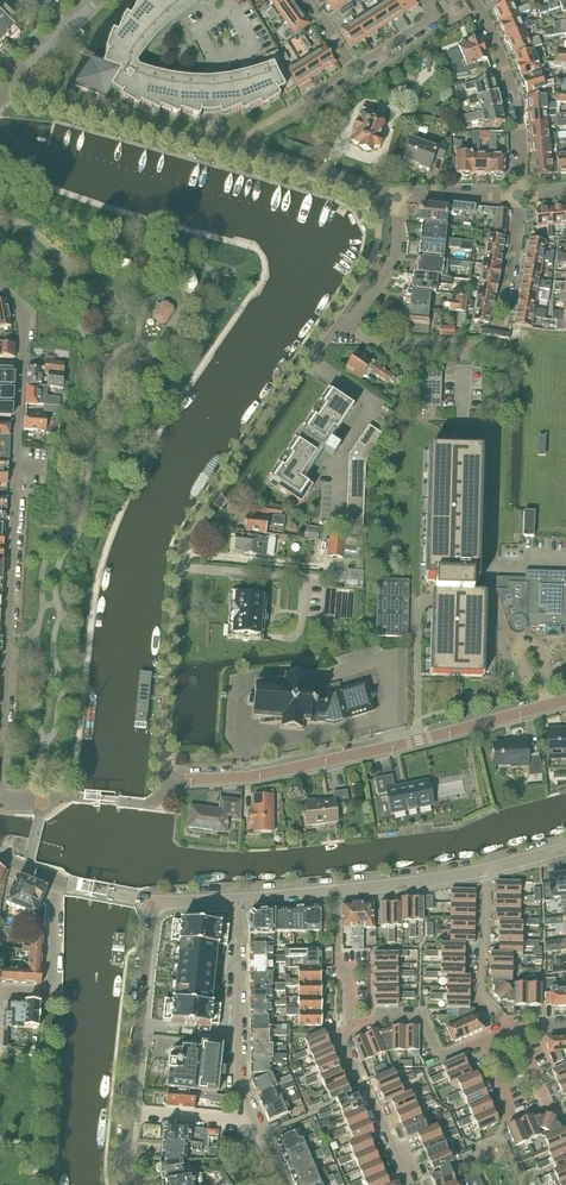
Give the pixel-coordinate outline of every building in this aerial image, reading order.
[(108,53),(109,53),(108,57),(106,61),(105,64),(104,64),(92,59),(79,81),(74,87),(105,99),(112,88),(122,95),(121,97),(139,108),(141,104),(159,113),(161,109),(179,116),(181,112),(200,118),(202,111),(204,111),(206,111),(209,111),(211,111),(215,111),(217,110),(219,110),(221,117),(240,109),(242,114),(260,104),(262,109),(280,97),(277,92),(284,89),(286,93),(296,87),(278,51),(263,57),(268,67),(246,74),(229,78),(212,80),(207,81),(189,80),(172,78),(155,74),(138,69),(137,64),(147,50),(158,36),(171,24),(184,13),(203,0),(147,0),(145,3),(141,1),(131,18),(126,16),(118,34),(113,32),(106,52),(108,53)] [(277,9),(289,0),(271,0),(277,9)] [(286,21),(299,11),(291,0),(289,0),(277,9),(286,21)] [(333,10),(349,1),(349,0),(327,0),(333,10)] [(380,5),(390,21),(403,13),(394,0),(388,0),(380,5)] [(403,13),(417,4),(415,0),(394,0),(403,13)] [(494,8),(500,23),(519,15),(531,10),(529,5),(518,9),(519,11),(517,12),(512,1),(514,0),(507,0),(509,2),(494,8)] [(551,11),(560,7),(563,14),(565,13),(565,0),(563,0),(549,5),(538,8),(540,14),(551,11)] [(390,21),(380,5),(367,14),(377,30),(390,21)] [(4,40),(8,36),(11,39),(19,31),(10,22),(15,17),(4,7),(0,11),(0,35),(4,40)] [(265,12),(268,15),(274,11),(271,7),(265,12)] [(274,11),(268,15),(271,19),(277,15),(274,11)] [(295,33),(309,24),(299,11),(286,21),(295,33)] [(554,24),(555,29),(565,27),(565,13),(563,14),(564,21),(561,22),(554,23),(554,24)] [(377,30),(367,14),(354,22),(364,38),(377,30)] [(519,15),(500,23),(506,38),(526,30),(533,27),(538,25),(536,20),(531,22),(531,21),(524,23),(525,25),(524,26),(519,15)] [(348,26),(341,30),(351,46),(364,38),(354,22),(348,26)] [(555,29),(555,35),(565,34),(565,39),(565,27),(555,29)] [(509,43),(514,54),(532,46),(533,49),(542,45),(538,36),(530,40),(526,30),(506,38),(505,39),(506,43),(509,43)] [(300,38),(304,45),(308,42),(304,36),(300,38)] [(478,63),(487,59),(479,38),(478,39),(476,38),(472,40),(471,41),(458,47),(468,70),(466,71),(461,61),(451,65),(453,79),(470,77),(470,73),(480,69),(478,63)] [(308,42),(304,45),(308,51),(312,48),(308,42)] [(312,54),(322,70),(335,62),(325,46),(312,54)] [(534,49),(514,56),(517,65),(521,76),(533,72),(534,76),(541,74),(550,71),(547,61),(544,62),(545,65),(540,67),(534,49)] [(565,62),(565,52),(555,53),(555,62),(565,62)] [(309,79),(322,70),(312,54),(298,62),(309,79)] [(423,57),(421,68),(430,70),(432,59),(423,57)] [(298,62),(291,66),(290,64),(286,67),(296,87),(309,79),(298,62)] [(541,74),(534,76),(523,79),(523,81),(522,81),(523,87),(525,87),(527,94),(546,88),(545,88),(554,86),(553,80),(544,83),(541,74)] [(498,91),(497,92),(494,77),(464,85),(466,91),(475,89),(477,97),(498,92),(498,91)] [(462,81),(453,83),(455,91),(463,89),(462,81)] [(501,107),(502,107),(498,92),(477,97),(468,100),(469,106),(479,103),(481,112),(501,107)] [(555,93),(556,102),(565,103),(565,93),(555,93)] [(529,105),(529,112),(556,110),(555,103),(546,103),(546,95),(527,96),(528,99),(527,102),(529,105)] [(372,151),(373,147),(378,149),(381,148),(382,141),(382,139),(380,139),(385,124),(377,121),(379,117),(373,115),(376,107),(364,103),(350,142),(360,145),(360,147),(372,151)] [(484,127),(505,121),(501,107),(481,112),(453,119),(455,127),(483,119),(484,127)] [(454,117),(461,116),(459,108),(453,109),(454,117)] [(530,124),(530,127),(548,126),(548,116),(556,116),(556,110),(529,112),(530,119),(529,121),(530,124)] [(557,133),(549,134),(548,126),(530,127),(531,130),(529,132),(531,135),(532,142),(557,140),(557,134),(557,133)] [(472,174),(488,175),(489,153),(479,153),(480,132),(473,131),(473,153),(472,174)] [(504,175),(505,175),(505,153),(496,153),(497,134),(489,134),(489,153),(488,175),(495,175),(497,177),(502,177),(504,175)] [(430,148),(410,141),(403,161),(430,170),(434,157),(442,159),(447,145),(433,140),(430,148)] [(472,174),(473,153),(463,153),(462,148),(462,141),(454,140),(454,148),(456,148),(456,158),(451,158),(450,174),(462,174),(464,176),(469,177),(471,174),(472,174)] [(533,154),(533,157),(551,155),(550,146),(558,145),(557,140),(532,142),(532,149),(531,152),(533,154)] [(557,154),(557,162),(558,173),(560,173),(564,175),(565,174),(565,153),(557,154)] [(557,162),(551,163),(551,155),(533,157),(533,159),(532,162),(534,164),(534,176),(537,175),(540,176),(543,175),(558,173),(557,162)] [(482,207),(475,206),(450,204),(449,208),(421,206),(421,213),(418,213),(418,220),(420,220),(420,222),(447,225),(448,216),(457,217),(457,213),(475,215),(477,215),(477,212),(481,213),(482,207)] [(495,233),(505,233),(507,210),(497,208),(495,233)] [(563,236),(565,236),(565,223),(565,208),(551,209),(552,226),(562,225),(563,236)] [(536,210),(537,227),(548,227),(549,238),(553,237),(552,226),(551,209),(536,210)] [(449,239),(448,238),(448,240),(445,240),(445,237),(446,228),(422,225),(421,237),(422,237),(422,241),(472,246),(474,246),(474,242),(458,240),(449,239)] [(502,253),(504,238),(488,235),(485,250),(502,253)] [(546,243),(529,240),(527,254),(553,258),(554,251),(550,251),(549,253),(545,252),(546,243)] [(419,256),(443,258),(445,246),(447,246),(447,247),(459,248),(459,250),(471,251),(472,246),(422,241),(421,246),(420,246),(419,256)] [(500,267),(502,253),(485,250),(482,264),(500,267)] [(553,258),(527,254),(524,268),(542,271),(543,261),(548,261),(547,264),(551,265),(553,258)] [(473,268),(473,264),(418,258),(417,264),(414,267),(414,271),(416,273),(417,273),(417,274),(441,277),(446,278),(447,267),(450,268),(451,266),(462,267),(473,268)] [(482,264),(481,273),(480,278),(498,281),(500,267),(482,264)] [(540,281),(540,280),(542,271),(524,268),(522,282),(550,286),(551,283),(540,281)] [(565,273),(565,283),(553,283),(553,287),(565,287),(565,273)] [(453,279),(452,279),(413,275),(413,281),(412,281),(409,283),(409,287),(411,289),(412,289),(411,290),(437,293),(438,280),(440,280),(440,283),(451,284),(451,283),(452,283),(453,279)] [(495,296),(498,281),(480,278),(477,292),(495,296)] [(550,286),(522,282),(520,296),(537,299),(539,289),(549,291),(550,286)] [(563,291),(565,292),(565,302),(565,287),(553,287),(553,291),(563,291)] [(430,294),(407,292),(406,298),(402,297),(401,303),(406,304),(405,307),(429,310),(430,294)] [(469,305),(492,309),(495,296),(477,292),(475,302),(470,301),(469,305)] [(452,312),(465,314),(467,297),(456,296),(455,301),(450,300),(448,312),(452,312)] [(535,309),(535,308),(537,299),(520,296),(517,311),(545,315),(546,311),(535,309)] [(0,301),(0,315),(8,314),(6,300),(0,301)] [(565,302),(564,312),(552,311),(552,315),(565,316),(565,302)] [(163,303),(154,315),(154,319),(161,324),(165,323),(173,311),(173,307),(167,303),(163,303)] [(472,320),(489,324),(492,309),(469,305),(468,312),(472,313),(472,310),(474,311),(472,320)] [(405,307),(404,323),(415,324),(414,332),(428,334),(430,319),(428,319),(429,310),(405,307)] [(517,311),(515,325),(532,328),(534,318),(544,319),(545,315),(517,311)] [(459,313),(456,326),(464,327),(466,314),(459,313)] [(8,314),(0,315),(0,329),(11,327),(8,314)] [(565,331),(565,316),(552,315),(552,320),(564,320),(563,331),(565,331)] [(437,337),(452,337),(452,327),(437,327),(437,337)] [(481,335),(509,339),(510,334),(482,329),(481,335)] [(15,344),(0,344),(0,358),(14,358),(15,344)] [(346,368),(361,379),(363,377),(367,377),(371,371),(389,383),(390,382),(393,384),(396,379),(393,377),(393,376),(372,362),(372,363),(356,353),(346,368)] [(407,359),(403,365),(410,368),(414,362),(407,359)] [(45,361),(45,368),(42,367),(29,366),(27,386),(40,386),(41,386),(41,379),(44,379),(45,374),(48,375),(48,386),(64,388),(65,363),(45,361)] [(12,406),(10,406),(11,401),(12,401),(13,390),(11,390),(11,386),(13,386),(14,374),(12,374),(12,369),(0,368),(0,417),(11,417),(12,406)] [(423,373),(422,406),(441,407),(442,373),(423,373)] [(48,387),(41,386),(40,386),(27,386),(26,404),(40,405),(40,404),(46,404),(58,404),(59,401),(59,397),(47,396),(48,387)] [(328,389),(319,403),(322,405),(314,416),(333,429),(333,430),(337,432),(354,406),(328,389)] [(503,408),(503,397),(492,396),(491,407),(503,408)] [(302,428),(305,430),(298,441),(297,441),(317,454),(333,430),(333,429),(314,416),(312,414),(302,428)] [(48,417),(25,416),(24,430),(46,431),(46,433),(58,434),(59,425),(61,425),(61,417),(57,417),(57,418),(51,417),(50,426),(47,425),(48,417)] [(10,435),(11,423),(0,423),(0,435),(10,435)] [(377,443),(382,435),(369,426),(363,434),(377,443)] [(372,451),(377,443),(363,434),(358,442),(372,451)] [(10,435),(0,435),(0,483),(8,483),(9,460),(10,435)] [(286,453),(288,455),(281,466),(300,479),(300,478),(317,454),(297,441),(298,441),(295,439),(286,453)] [(324,450),(333,456),(340,446),(330,440),(324,450)] [(365,461),(372,451),(358,442),(349,456),(365,461)] [(484,594),(482,594),(482,592),(511,593),(511,586),(525,587),(524,626),(544,626),(544,638),(561,638),(561,627),(565,627),(565,572),(526,571),(525,579),(496,578),(496,585),(475,584),(475,582),(476,582),(477,562),(480,452),(431,450),(427,581),(436,581),(436,592),(435,592),(432,674),(482,676),(484,594)] [(365,473),(365,461),(349,456),(348,472),(365,473)] [(301,505),(313,487),(300,478),(300,479),(281,466),(278,464),(269,478),(280,485),(277,489),(301,505)] [(364,483),(365,473),(348,472),(348,482),(364,483)] [(364,492),(364,483),(348,482),(347,491),(364,492)] [(363,502),(364,492),(347,491),(347,501),(363,502)] [(363,511),(363,502),(347,501),(346,510),(363,511)] [(282,515),(283,507),(262,505),(261,515),(270,516),(270,514),(282,515)] [(363,521),(363,511),(346,510),(346,520),(363,521)] [(524,512),(523,536),(534,537),(535,512),(524,512)] [(284,525),(285,517),(274,516),(274,519),(246,516),(245,531),(266,534),(267,528),(270,528),(273,525),(273,524),(284,525)] [(362,530),(363,521),(346,520),(346,529),(362,530)] [(318,540),(319,530),(308,528),(307,538),(318,540)] [(353,559),(356,537),(346,536),(346,535),(330,533),(327,556),(343,558),(353,559)] [(260,538),(236,535),(235,547),(244,548),(243,554),(258,555),(274,557),(276,539),(260,537),(260,538)] [(404,637),(404,580),(378,580),(377,637),(404,637)] [(246,593),(235,592),(234,604),(230,604),(228,625),(233,625),(232,638),(242,639),(244,640),(248,641),(249,639),(260,640),(261,632),(264,633),(266,602),(263,602),(264,594),(253,593),(252,592),(248,591),(246,593)] [(147,727),(150,676),(138,676),(135,727),(147,727)] [(324,724),(325,720),(334,721),(343,720),(374,711),(366,682),(335,691),(332,696),(327,696),(327,695),(325,695),(325,688),(314,687),(306,686),(307,678),(284,676),(285,681),(265,679),(265,682),(255,682),(255,695),(250,695),(249,705),(254,706),(253,718),(262,720),(262,723),(281,725),(280,729),(302,731),(303,723),(310,723),(317,723),(324,724)] [(334,691),(341,689),(339,682),(332,684),(334,691)] [(565,758),(565,729),(546,730),(547,759),(565,758)] [(527,740),(514,740),(514,744),(493,745),(495,765),(528,763),(530,776),(542,774),(539,757),(528,759),(527,740)] [(395,788),(392,775),(374,778),(378,795),(387,793),(391,813),(433,804),(430,792),(435,791),(432,780),(428,781),(395,788)] [(254,810),(250,810),(250,822),(254,822),(254,832),(274,831),(273,795),(273,790),(264,790),(264,795),(254,796),(254,810)] [(315,803),(314,800),(305,801),(308,826),(337,822),(335,805),(348,804),(347,790),(333,792),(334,800),(315,803)] [(206,808),(190,806),(188,827),(226,832),(228,819),(240,821),(241,801),(221,798),(219,812),(206,810),(206,808)] [(564,917),(565,917),(565,893),(564,875),(557,875),(556,874),(552,875),(551,876),(549,876),(550,883),(542,884),(543,902),(552,901),(552,899),(560,898),(561,908),(563,908),(564,917)] [(35,916),(47,889),(18,877),(6,904),(35,916)] [(520,895),(520,881),(497,881),(496,895),(520,895)] [(475,890),(451,889),(451,903),(475,904),(475,890)] [(520,895),(496,895),(496,909),(520,909),(520,895)] [(423,921),(423,898),(412,898),(412,899),(413,938),(415,938),(415,921),(423,921)] [(401,899),(401,903),(402,903),(402,921),(409,921),(409,938),(413,938),(412,899),(401,899)] [(390,904),(391,943),(395,943),(395,926),(402,926),(402,921),(402,903),(401,903),(390,904)] [(451,903),(451,917),(474,917),(475,904),(451,903)] [(342,904),(342,928),(352,928),(352,941),(342,941),(342,946),(357,946),(358,945),(357,904),(342,904)] [(358,950),(363,950),(363,928),(373,928),(373,904),(357,904),(358,945),(357,946),(358,950)] [(380,904),(380,926),(388,926),(388,943),(391,943),(390,904),(380,904)] [(308,931),(321,931),(320,906),(305,908),(305,933),(305,945),(310,945),(310,942),(309,942),(309,934),(308,934),(308,931)] [(305,933),(305,908),(289,909),(289,933),(289,944),(294,944),(293,936),(292,936),(292,933),(305,933)] [(275,946),(280,946),(282,946),(282,942),(279,942),(279,933),(289,933),(289,909),(275,911),(274,935),(275,945),(275,946)] [(496,909),(496,921),(519,922),(520,909),(496,909)] [(274,935),(275,911),(267,912),(267,911),(252,913),(249,917),(249,936),(274,935)] [(451,917),(450,930),(474,931),(474,917),(451,917)] [(565,930),(565,917),(564,917),(544,919),(544,925),(564,923),(565,930)] [(496,921),(496,922),(500,922),(499,933),(522,933),(522,925),(532,925),(532,919),(526,919),(526,922),(519,922),(496,921)] [(166,1001),(164,1021),(221,1025),(222,1005),(219,1005),(220,997),(212,997),(215,953),(222,954),(222,946),(225,946),(226,926),(171,921),(170,942),(179,943),(175,1001),(166,1001)] [(31,929),(29,948),(43,948),(44,930),(31,929)] [(450,943),(474,944),(474,931),(450,930),(450,943)] [(522,933),(499,933),(499,943),(525,944),(525,947),(531,947),(531,941),(522,940),(522,933)] [(250,945),(272,945),(275,945),(274,935),(249,936),(250,945)] [(474,945),(474,944),(450,943),(442,943),(441,951),(432,951),(432,957),(438,957),(438,954),(464,955),(464,944),(474,945)] [(499,943),(499,954),(512,954),(522,954),(522,947),(525,947),(525,944),(499,943)] [(250,945),(250,959),(285,959),(285,955),(275,955),(275,956),(272,956),(272,945),(250,945)] [(26,971),(42,972),(42,971),(41,971),(43,948),(29,948),(23,947),(22,952),(29,953),(28,963),(26,963),(26,971)] [(321,968),(321,948),(285,948),(285,955),(285,959),(285,963),(285,968),(290,968),(290,958),(302,958),(302,960),(300,960),(300,965),(303,966),(303,968),(321,968)] [(397,953),(374,953),(374,964),(397,963),(397,957),(407,957),(407,951),(397,951),(397,953)] [(441,958),(441,965),(464,965),(464,955),(438,954),(438,957),(441,958)] [(515,968),(515,965),(511,965),(512,954),(499,954),(491,954),(490,967),(515,968)] [(275,963),(285,963),(285,959),(250,959),(250,973),(272,973),(272,962),(275,962),(275,963)] [(1,961),(0,969),(0,981),(17,983),(18,970),(18,966),(12,966),(12,970),(3,969),(3,962),(1,961)] [(397,963),(374,964),(375,975),(401,974),(401,971),(397,971),(397,963)] [(441,973),(431,973),(431,979),(437,979),(437,976),(447,976),(470,977),(470,976),(464,976),(464,965),(441,965),(441,973)] [(515,968),(490,967),(490,981),(493,981),(511,981),(511,971),(515,971),(515,968)] [(321,968),(303,968),(298,968),(298,980),(295,980),(295,979),(285,979),(285,983),(321,983),(321,968)] [(18,970),(17,983),(41,984),(42,972),(26,971),(18,970)] [(398,977),(406,977),(406,971),(401,971),(401,974),(375,975),(375,985),(398,985),(398,977)] [(285,988),(285,987),(285,983),(275,983),(275,985),(273,985),(272,973),(250,973),(250,987),(285,988)] [(469,987),(470,977),(447,976),(447,986),(469,987)] [(555,980),(555,979),(550,979),(544,979),(544,1004),(552,1004),(552,1007),(558,1006),(560,1007),(565,1006),(564,987),(556,987),(555,980)] [(493,981),(492,987),(494,987),(494,993),(492,994),(501,1003),(502,1001),(508,1001),(508,1003),(514,1003),(515,985),(511,982),(511,981),(493,981)] [(531,985),(531,981),(525,981),(525,985),(528,985),(527,1006),(541,1006),(542,985),(531,985)] [(285,983),(285,987),(296,987),(296,986),(298,986),(298,997),(321,997),(321,983),(285,983)] [(398,985),(375,985),(375,996),(401,996),(401,993),(398,993),(398,985)] [(513,1006),(527,1006),(528,985),(525,985),(515,985),(514,1003),(513,1006)] [(469,987),(447,986),(447,994),(443,994),(443,997),(469,998),(469,987)] [(250,1002),(272,1002),(273,990),(275,990),(275,991),(285,991),(285,988),(250,987),(250,1002)] [(375,1007),(398,1007),(398,999),(406,999),(406,993),(401,993),(401,996),(375,996),(375,1007)] [(446,1008),(459,1009),(469,1009),(469,998),(443,997),(443,994),(438,994),(438,1000),(446,1001),(446,1008)] [(296,1008),(295,1008),(295,1006),(285,1006),(285,1008),(285,1012),(321,1012),(321,997),(298,997),(299,1009),(296,1009),(296,1008)] [(7,1027),(38,1029),(40,1003),(26,1002),(8,1001),(7,1013),(4,1012),(3,1026),(4,1026),(2,1047),(7,1048),(9,1031),(7,1031),(7,1027)] [(285,1006),(285,1003),(285,1002),(272,1002),(250,1002),(250,1016),(271,1016),(273,1016),(273,1005),(275,1005),(275,1006),(285,1006)] [(299,1015),(299,1026),(322,1026),(321,1012),(285,1012),(285,1016),(296,1016),(296,1015),(299,1015)] [(459,1015),(441,1016),(436,1016),(440,1026),(444,1024),(447,1030),(446,1032),(447,1035),(449,1036),(452,1043),(468,1036),(459,1015)] [(459,1015),(468,1036),(483,1030),(478,1018),(474,1018),(474,1015),(459,1015)] [(250,1016),(250,1017),(250,1027),(250,1031),(290,1031),(290,1025),(281,1026),(271,1026),(271,1016),(250,1016)] [(405,1026),(391,1026),(392,1028),(379,1031),(378,1029),(387,1051),(391,1050),(405,1050),(405,1026)] [(419,1026),(405,1026),(405,1050),(419,1050),(419,1026)] [(365,1035),(374,1056),(387,1051),(378,1029),(365,1035)] [(290,1031),(250,1031),(250,1037),(250,1046),(272,1045),(272,1036),(290,1036),(290,1031)] [(324,1031),(304,1039),(308,1050),(299,1054),(301,1059),(307,1057),(306,1054),(329,1044),(324,1031)] [(361,1062),(374,1056),(365,1035),(352,1040),(361,1062)] [(555,1065),(565,1060),(565,1039),(550,1040),(548,1043),(549,1052),(555,1065)] [(202,1044),(201,1051),(202,1051),(197,1092),(217,1094),(222,1047),(202,1044)] [(311,1055),(315,1065),(334,1056),(329,1044),(306,1054),(307,1057),(311,1055)] [(250,1054),(250,1060),(282,1059),(282,1060),(286,1059),(286,1054),(272,1054),(272,1045),(250,1046),(251,1054),(250,1054)] [(171,1062),(169,1062),(168,1071),(169,1072),(167,1089),(197,1092),(202,1051),(201,1051),(183,1049),(183,1052),(178,1052),(176,1048),(168,1054),(171,1058),(171,1062)] [(301,1059),(299,1054),(293,1056),(295,1062),(301,1059)] [(334,1056),(315,1065),(319,1074),(315,1075),(317,1078),(340,1069),(334,1056)] [(463,1056),(442,1065),(445,1072),(437,1075),(440,1081),(446,1078),(444,1075),(467,1065),(463,1056)] [(282,1059),(250,1060),(250,1065),(251,1065),(251,1074),(272,1073),(272,1065),(282,1064),(282,1060),(282,1059)] [(375,1075),(387,1070),(385,1064),(372,1069),(375,1075)] [(552,1070),(557,1083),(565,1080),(565,1064),(552,1070)] [(450,1085),(457,1082),(471,1075),(467,1065),(444,1075),(446,1078),(447,1077),(450,1085)] [(317,1078),(315,1075),(309,1078),(312,1084),(321,1080),(325,1090),(345,1081),(340,1069),(317,1078)] [(393,1070),(374,1079),(379,1091),(402,1082),(403,1085),(409,1082),(407,1076),(397,1080),(393,1070)] [(413,1073),(412,1074),(407,1076),(409,1082),(415,1079),(414,1076),(413,1073)] [(455,1101),(461,1098),(459,1095),(482,1086),(477,1073),(471,1075),(457,1082),(461,1091),(452,1095),(455,1101)] [(256,1096),(257,1096),(292,1081),(290,1075),(275,1082),(271,1074),(251,1082),(257,1095),(256,1096)] [(440,1081),(437,1075),(430,1078),(432,1084),(440,1081)] [(306,1086),(312,1084),(309,1078),(303,1080),(306,1086)] [(565,1094),(565,1080),(557,1083),(563,1096),(565,1095),(565,1094)] [(292,1081),(257,1096),(262,1109),(263,1109),(285,1099),(283,1100),(280,1093),(295,1086),(292,1081)] [(323,1106),(335,1100),(345,1096),(350,1094),(345,1082),(345,1081),(325,1090),(327,1095),(320,1098),(320,1100),(308,1105),(310,1110),(323,1105),(323,1106)] [(400,1086),(403,1085),(402,1082),(379,1091),(385,1104),(391,1101),(404,1095),(400,1086)] [(464,1097),(468,1106),(488,1098),(482,1086),(459,1095),(461,1098),(464,1097)] [(166,1106),(166,1107),(194,1109),(195,1099),(208,1100),(210,1102),(224,1104),(224,1096),(167,1091),(167,1097),(166,1097),(163,1099),(162,1103),(165,1106),(166,1106)] [(347,1100),(357,1096),(356,1094),(355,1092),(350,1094),(345,1096),(346,1098),(347,1100)] [(410,1092),(404,1095),(391,1101),(396,1114),(419,1104),(418,1101),(415,1102),(410,1092)] [(269,1122),(291,1113),(287,1105),(298,1101),(295,1095),(285,1099),(263,1109),(269,1122)] [(455,1101),(452,1095),(446,1097),(449,1103),(455,1101)] [(347,1100),(337,1104),(330,1107),(330,1108),(318,1113),(320,1119),(333,1113),(333,1115),(341,1112),(343,1117),(362,1108),(357,1096),(347,1100)] [(337,1104),(347,1100),(346,1098),(345,1096),(335,1100),(336,1102),(337,1104)] [(424,1098),(426,1104),(432,1102),(430,1096),(424,1098)] [(424,1098),(418,1101),(419,1104),(396,1114),(402,1126),(421,1118),(417,1108),(426,1104),(424,1098)] [(472,1116),(469,1117),(470,1120),(493,1110),(488,1098),(468,1106),(472,1116)] [(345,1131),(368,1121),(363,1108),(362,1108),(343,1117),(347,1126),(344,1128),(345,1131)] [(475,1122),(479,1132),(498,1123),(493,1110),(470,1120),(469,1117),(463,1120),(465,1126),(475,1122)] [(453,1115),(457,1123),(463,1120),(459,1112),(453,1115)] [(451,1119),(449,1113),(442,1116),(445,1122),(451,1119)] [(557,1125),(555,1120),(556,1119),(545,1114),(544,1116),(539,1118),(538,1116),(533,1119),(540,1136),(544,1137),(544,1138),(561,1130),(559,1124),(557,1125)] [(533,1119),(532,1116),(519,1122),(529,1145),(532,1143),(530,1140),(540,1136),(533,1119)] [(315,1133),(317,1139),(323,1136),(315,1117),(309,1119),(314,1130),(312,1131),(313,1134),(315,1133)] [(421,1118),(402,1126),(407,1139),(417,1135),(417,1134),(426,1130),(421,1118)] [(459,1128),(465,1126),(463,1120),(457,1123),(459,1128)] [(344,1128),(338,1130),(341,1136),(350,1132),(354,1141),(354,1142),(368,1136),(374,1134),(368,1121),(345,1131),(344,1128)] [(512,1140),(515,1147),(525,1142),(526,1146),(529,1145),(519,1122),(506,1127),(509,1133),(512,1140)] [(164,1128),(164,1129),(165,1130),(161,1129),(160,1137),(163,1137),(163,1138),(162,1138),(162,1142),(188,1144),(189,1143),(202,1144),(203,1134),(216,1135),(217,1130),(168,1126),(167,1125),(164,1128)] [(436,1126),(426,1130),(417,1134),(417,1135),(422,1147),(445,1137),(446,1140),(452,1137),(449,1132),(440,1136),(436,1126)] [(455,1129),(449,1132),(452,1137),(458,1135),(455,1129)] [(549,1150),(565,1143),(565,1135),(563,1129),(561,1130),(544,1138),(549,1150)] [(302,1139),(298,1130),(293,1133),(284,1137),(276,1140),(282,1155),(305,1145),(304,1144),(317,1139),(315,1133),(313,1134),(302,1139)] [(341,1136),(338,1130),(332,1133),(334,1139),(341,1136)] [(512,1140),(509,1133),(504,1135),(507,1142),(512,1140)] [(346,1163),(352,1160),(351,1158),(373,1148),(368,1136),(354,1142),(354,1141),(348,1144),(352,1154),(343,1158),(346,1163)] [(428,1159),(447,1151),(443,1141),(446,1140),(445,1137),(422,1147),(428,1159)] [(161,1163),(159,1163),(159,1164),(182,1161),(186,1160),(187,1150),(191,1150),(191,1151),(202,1152),(202,1144),(189,1143),(188,1144),(162,1142),(162,1146),(161,1163)] [(549,1150),(548,1150),(551,1158),(542,1162),(544,1168),(551,1165),(549,1162),(565,1155),(565,1143),(549,1150)] [(282,1155),(288,1168),(328,1150),(326,1144),(319,1146),(321,1149),(311,1153),(311,1154),(309,1155),(305,1145),(282,1155)] [(351,1158),(352,1160),(355,1159),(359,1169),(379,1161),(373,1148),(351,1158)] [(472,1154),(470,1149),(457,1154),(457,1153),(449,1156),(447,1151),(428,1159),(433,1172),(460,1160),(460,1159),(472,1154)] [(314,1161),(324,1157),(325,1160),(331,1157),(328,1150),(288,1168),(294,1182),(316,1172),(311,1161),(314,1160),(314,1161)] [(549,1162),(551,1165),(554,1164),(557,1170),(557,1171),(565,1166),(565,1155),(549,1162)] [(193,1175),(206,1173),(206,1167),(190,1169),(190,1159),(186,1160),(182,1161),(159,1164),(160,1175),(161,1175),(162,1180),(165,1179),(165,1180),(193,1175)] [(384,1173),(379,1161),(359,1169),(363,1178),(360,1180),(361,1183),(384,1173)] [(472,1167),(470,1161),(457,1167),(457,1166),(430,1178),(433,1184),(449,1184),(455,1182),(453,1178),(460,1174),(460,1173),(472,1167)] [(538,1170),(544,1168),(542,1162),(536,1165),(538,1170)] [(516,1168),(519,1176),(524,1173),(521,1166),(516,1168)] [(558,1181),(554,1183),(555,1184),(559,1184),(565,1181),(565,1166),(557,1171),(557,1170),(554,1172),(558,1181)] [(316,1172),(294,1182),(295,1184),(324,1184),(335,1180),(333,1175),(320,1180),(316,1172)] [(483,1184),(478,1172),(464,1178),(467,1184),(481,1184),(483,1184)] [(360,1180),(354,1182),(355,1184),(364,1184),(365,1184),(366,1184),(389,1184),(384,1173),(361,1183),(360,1180)] [(193,1175),(165,1180),(165,1181),(164,1181),(163,1183),(163,1184),(194,1184),(193,1175)]
